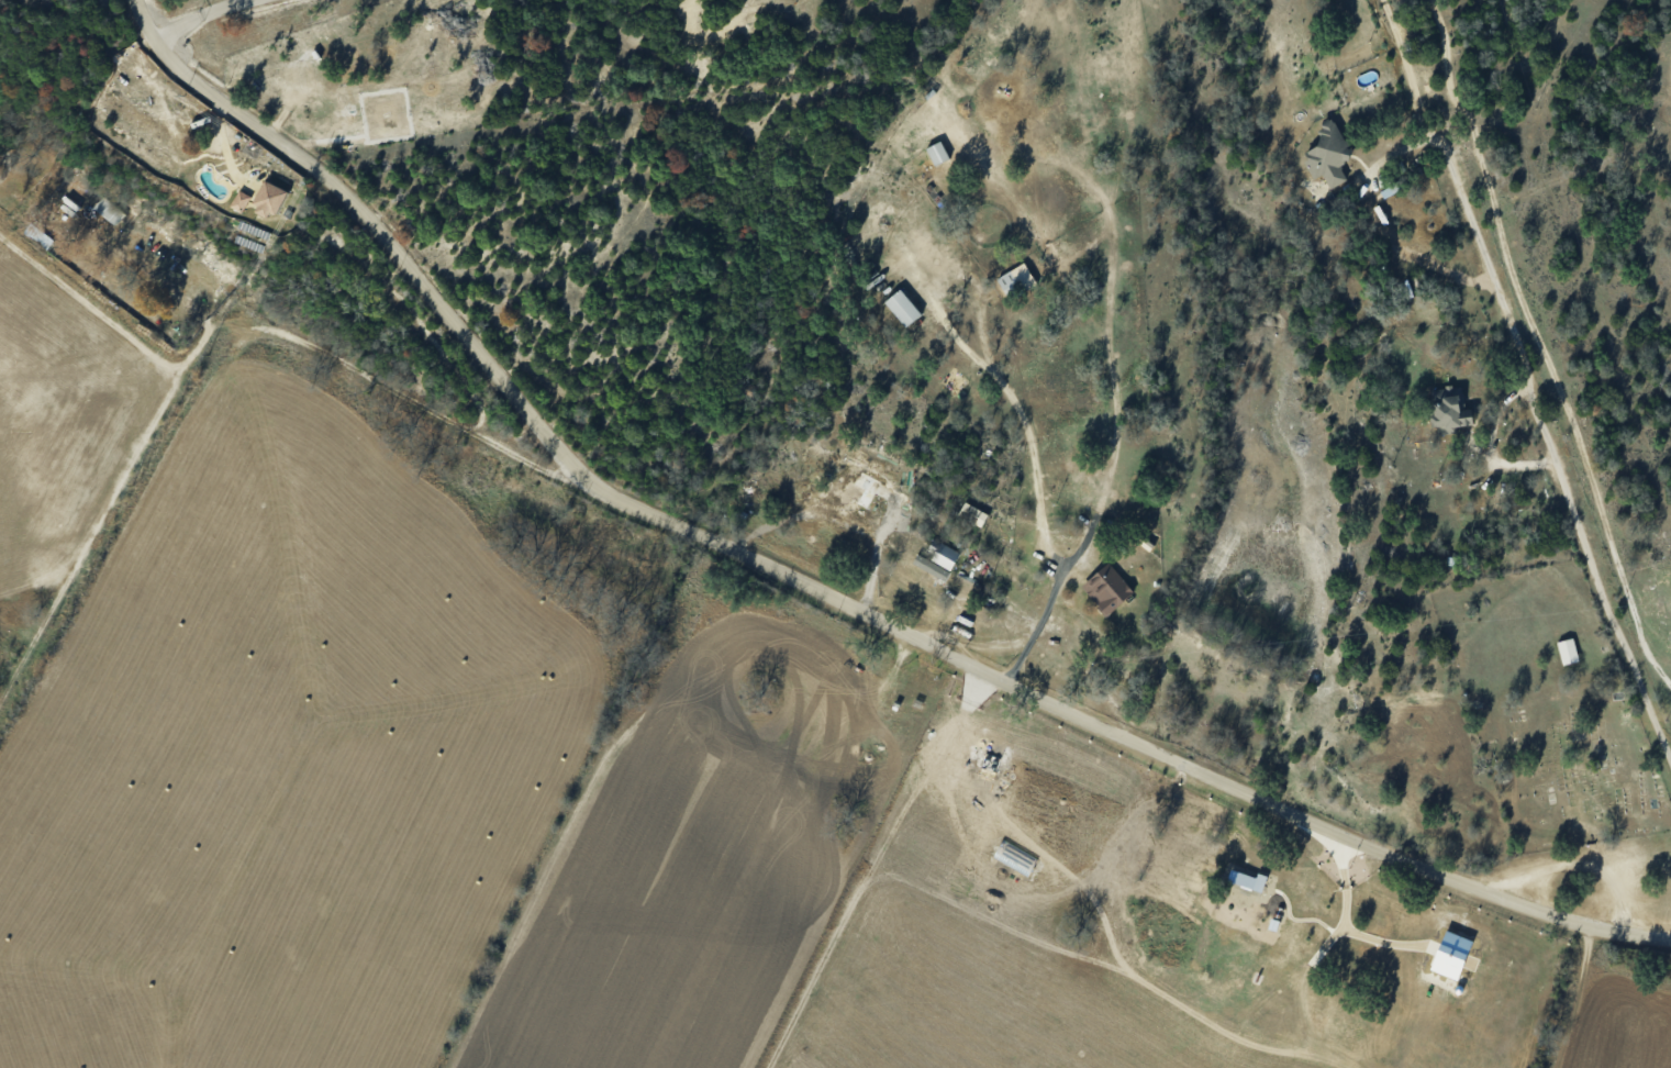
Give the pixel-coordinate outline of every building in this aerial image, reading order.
[(1331,189),(1348,182),(1341,164),(1353,159),(1336,117),(1317,125),(1325,144),(1304,152),(1314,178),(1325,174),(1331,189)] [(934,165),(950,160),(944,141),(928,146),(934,165)] [(259,211),(276,219),(289,190),(266,180),(256,202),(262,205),(259,211)] [(244,212),(252,196),(240,190),(231,206),(244,212)] [(997,277),(1008,298),(1037,283),(1026,262),(997,277)] [(923,313),(901,288),(885,302),(907,327),(923,313)] [(1475,425),(1473,408),(1463,409),(1461,385),(1431,388),(1436,434),(1456,432),(1455,426),(1475,425)] [(864,513),(882,481),(861,470),(855,482),(849,479),(838,500),(864,513)] [(947,581),(961,552),(936,540),(927,558),(918,554),(913,564),(947,581)] [(1136,590),(1108,562),(1082,588),(1109,616),(1136,590)] [(1578,662),(1574,638),(1557,641),(1561,665),(1578,662)] [(1229,883),(1264,891),(1268,875),(1259,873),(1258,876),(1232,870),(1229,883)] [(1433,971),(1461,980),(1475,940),(1447,931),(1433,971)]
